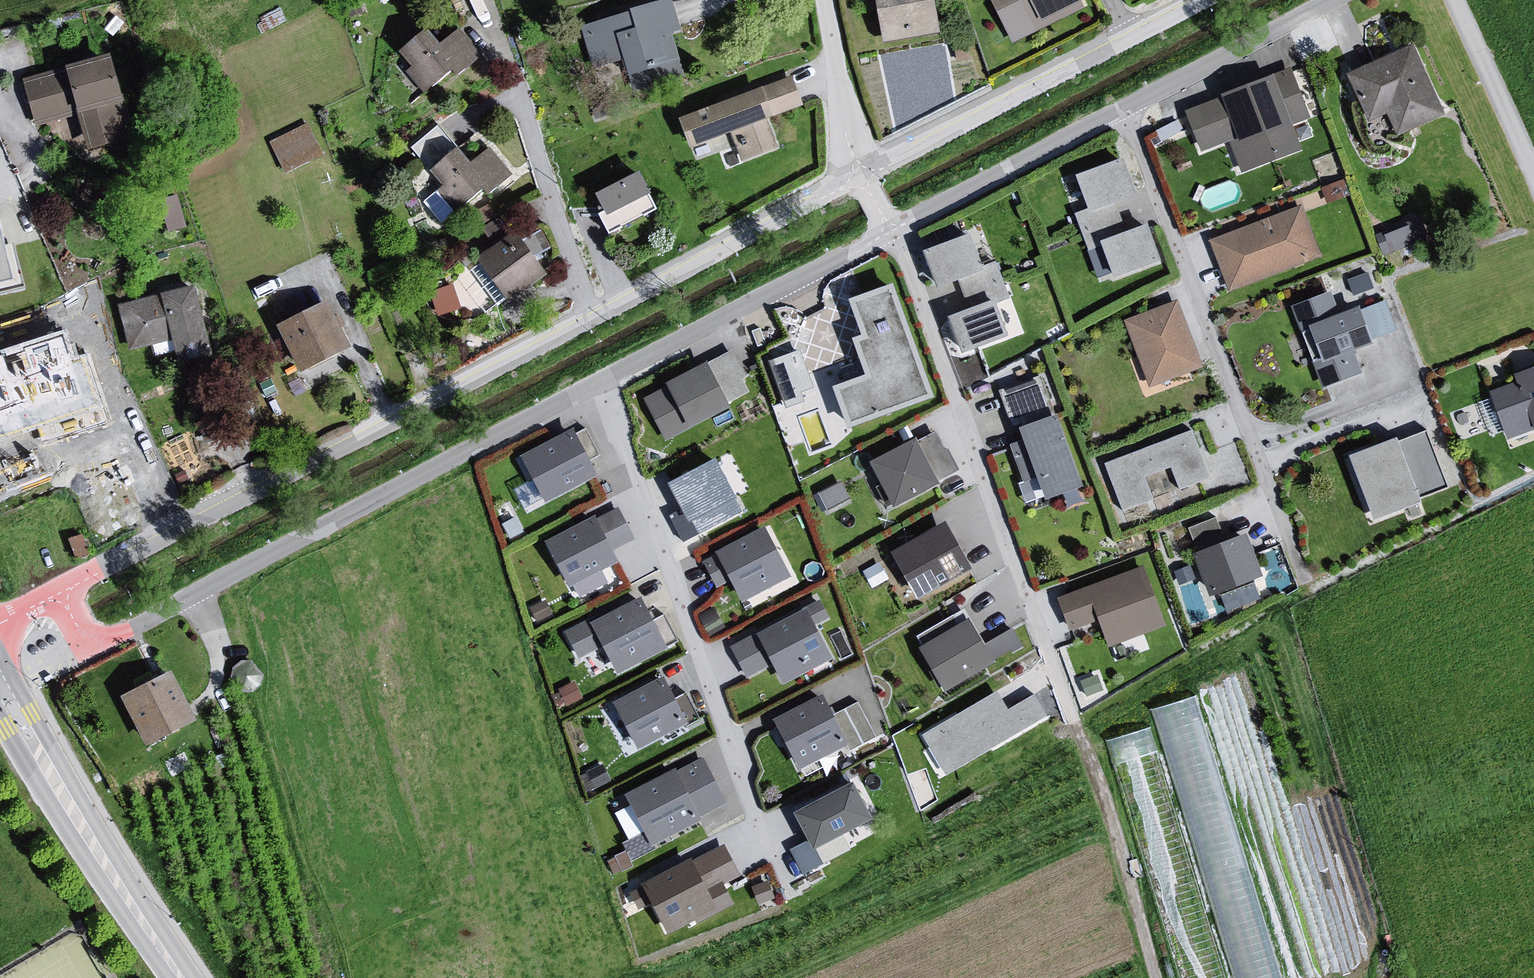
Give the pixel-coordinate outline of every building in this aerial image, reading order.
[(933,0),(875,0),(881,49),(939,38),(933,0)] [(996,16),(1015,7),(1035,37),(1087,12),(1081,0),(988,0),(996,16)] [(670,6),(627,16),(632,34),(614,37),(621,64),(632,94),(683,80),(673,37),(680,35),(670,6)] [(632,34),(627,16),(578,31),(592,72),(621,64),(614,37),(632,34)] [(425,34),(398,57),(408,70),(404,81),(423,99),(448,75),(455,83),(479,61),(456,34),(438,50),(425,34)] [(1411,49),(1344,79),(1368,123),(1387,117),(1397,141),(1441,118),(1411,49)] [(107,60),(64,75),(73,112),(77,133),(130,126),(107,60)] [(1289,72),(1184,116),(1200,154),(1227,143),(1233,168),(1239,166),(1244,175),(1300,153),(1291,128),(1308,122),(1289,72)] [(64,75),(24,82),(32,119),(73,112),(64,75)] [(792,80),(679,123),(687,150),(730,137),(743,169),(780,154),(769,125),(804,111),(792,80)] [(311,129),(270,145),(287,179),(324,157),(311,129)] [(457,150),(426,174),(440,189),(417,209),(443,229),(515,180),(495,157),(467,167),(457,150)] [(1126,159),(1074,179),(1087,216),(1073,218),(1101,287),(1110,284),(1111,289),(1165,271),(1146,227),(1124,234),(1113,206),(1136,197),(1126,159)] [(635,178),(593,199),(598,220),(609,239),(654,212),(635,178)] [(1304,207),(1209,244),(1228,298),(1322,262),(1304,207)] [(1382,249),(1430,236),(1425,215),(1377,228),(1382,249)] [(20,280),(9,233),(0,235),(0,285),(20,280)] [(516,236),(472,270),(508,308),(547,278),(516,236)] [(971,236),(921,256),(938,292),(958,283),(965,300),(981,294),(989,305),(947,321),(960,362),(1006,343),(993,308),(1018,301),(1015,291),(1006,292),(997,267),(981,272),(971,236)] [(891,288),(847,304),(859,338),(850,342),(864,379),(831,390),(845,431),(934,404),(891,288)] [(191,292),(118,309),(129,365),(173,360),(176,371),(206,362),(191,292)] [(1201,364),(1176,297),(1122,318),(1147,385),(1201,364)] [(1332,297),(1290,310),(1312,372),(1320,392),(1358,376),(1353,360),(1353,354),(1372,350),(1369,345),(1398,335),(1386,306),(1359,315),(1357,311),(1338,319),(1332,297)] [(327,306),(275,331),(297,378),(348,352),(327,306)] [(0,360),(0,438),(36,426),(42,444),(111,421),(90,357),(74,362),(66,338),(0,360)] [(800,344),(767,356),(782,396),(815,384),(800,344)] [(708,360),(705,356),(664,378),(667,383),(642,397),(664,438),(749,392),(741,377),(746,374),(732,347),(708,360)] [(1488,397),(1504,445),(1533,434),(1533,370),(1506,380),(1510,390),(1488,397)] [(1040,381),(996,393),(1013,446),(1007,447),(1022,490),(1035,486),(1039,502),(1080,487),(1040,381)] [(575,430),(572,424),(519,452),(544,499),(597,471),(590,459),(600,454),(585,425),(575,430)] [(1198,435),(1105,468),(1122,518),(1151,506),(1146,480),(1173,472),(1178,494),(1210,482),(1198,435)] [(912,441),(868,468),(890,513),(956,477),(933,436),(915,447),(912,441)] [(1395,443),(1344,463),(1371,525),(1420,508),(1419,502),(1448,492),(1426,437),(1396,448),(1395,443)] [(742,509),(713,453),(666,477),(694,533),(742,509)] [(634,537),(618,504),(595,515),(593,512),(543,537),(568,585),(572,583),(579,595),(607,580),(600,566),(617,558),(612,548),(634,537)] [(1218,514),(1190,519),(1193,536),(1221,531),(1218,514)] [(789,573),(762,523),(714,548),(716,552),(702,560),(715,586),(730,578),(741,598),(789,573)] [(944,524),(886,553),(914,603),(970,571),(944,524)] [(1244,538),(1190,558),(1205,591),(1217,597),(1258,580),(1244,538)] [(1144,573),(1054,603),(1061,623),(1071,630),(1095,624),(1105,648),(1165,630),(1144,573)] [(653,617),(640,592),(565,631),(577,655),(602,643),(616,670),(678,639),(664,611),(653,617)] [(829,614),(820,597),(729,644),(745,675),(771,662),(780,681),(832,655),(815,622),(829,614)] [(984,640),(968,613),(917,642),(944,688),(1022,642),(1011,624),(984,640)] [(674,695),(663,673),(612,698),(635,745),(697,715),(684,690),(674,695)] [(171,675),(119,701),(144,751),(196,724),(171,675)] [(833,712),(822,691),(772,717),(798,766),(846,741),(850,749),(875,736),(857,700),(833,712)] [(1200,691),(1152,704),(1159,728),(1192,719),(1196,734),(1192,736),(1195,744),(1174,750),(1236,977),(1278,977),(1200,691)] [(996,694),(921,739),(945,782),(1049,722),(1035,699),(1007,715),(996,694)] [(1151,721),(1115,732),(1148,843),(1145,844),(1185,977),(1226,977),(1151,721)] [(727,802),(703,755),(676,769),(674,765),(622,791),(649,842),(727,802)] [(870,813),(852,777),(792,807),(807,838),(790,847),(803,872),(822,862),(812,842),(870,813)] [(740,873),(724,842),(691,859),(689,855),(640,881),(642,884),(630,891),(638,906),(649,900),(666,932),(693,917),(696,923),(734,902),(723,882),(740,873)]
